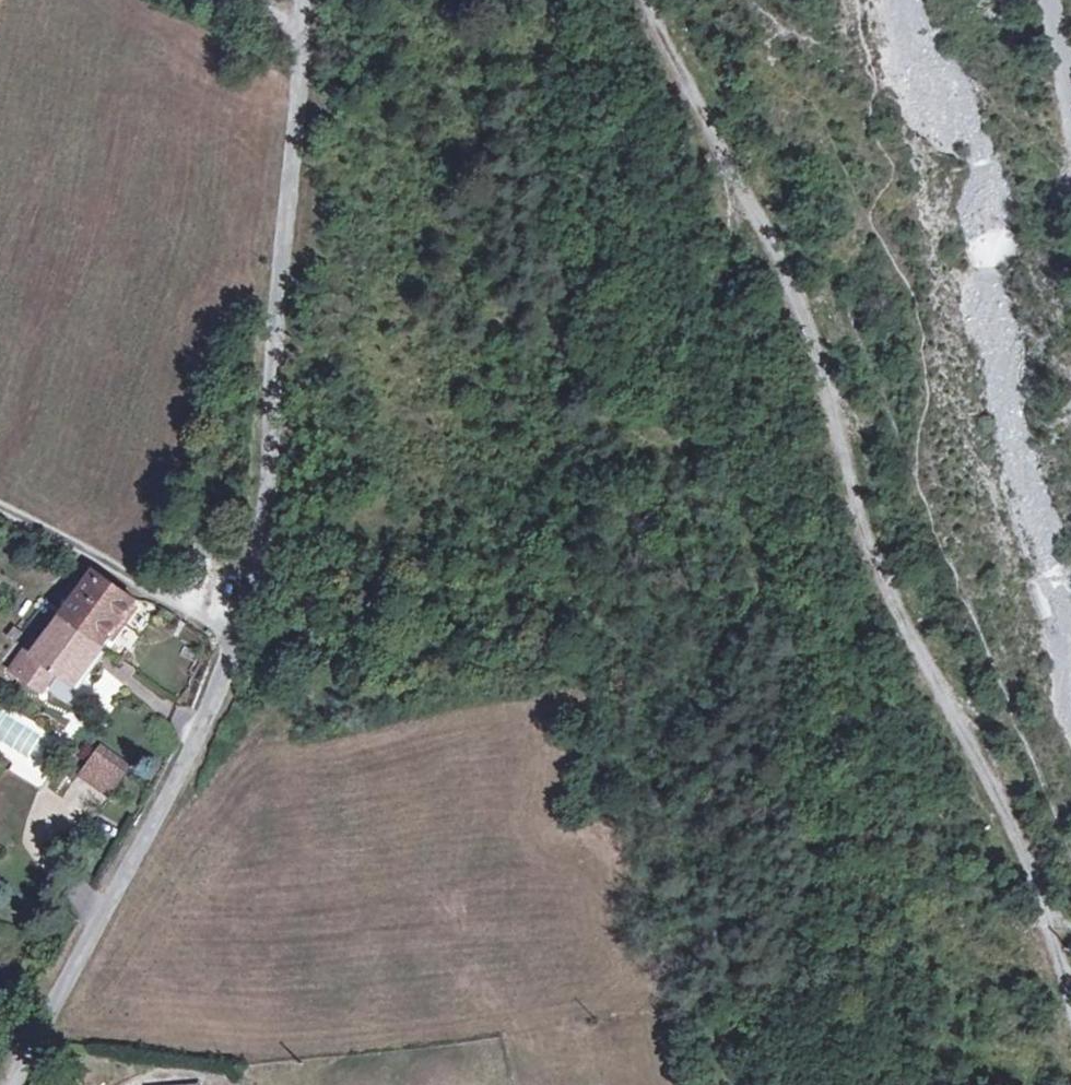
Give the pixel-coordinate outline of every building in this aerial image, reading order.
[(25,669),(20,676),(41,691),(57,670),(76,684),(104,645),(135,600),(133,599),(93,572),(63,615),(44,641),(35,635),(16,663),(25,669)] [(12,670),(20,676),(25,669),(16,663),(12,670)] [(81,776),(108,795),(124,773),(97,753),(81,776)] [(470,1084),(469,1081),(467,1078),(466,1075),(464,1072),(462,1070),(459,1067),(456,1065),(454,1063),(451,1062),(447,1060),(444,1059),(441,1058),(437,1058),(434,1059),(430,1059),(427,1059),(424,1061),(421,1062),(418,1064),(415,1066),(412,1068),(410,1071),(408,1073),(406,1077),(404,1080),(403,1083),(403,1084),(470,1084)] [(387,1083),(385,1082),(384,1080),(382,1079),(380,1077),(377,1077),(376,1076),(373,1075),(371,1075),(368,1075),(366,1075),(364,1076),(362,1076),(360,1077),(358,1078),(356,1080),(354,1081),(352,1082),(351,1084),(350,1084),(388,1084),(387,1083)]
